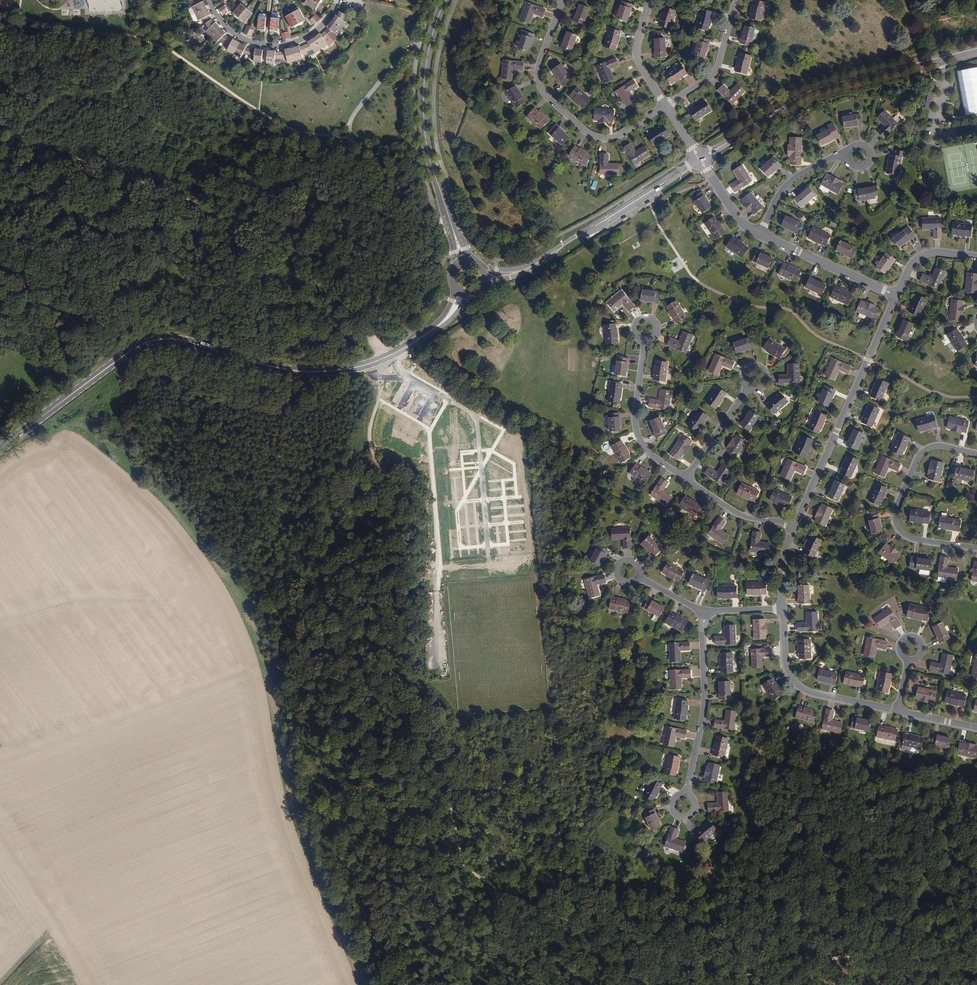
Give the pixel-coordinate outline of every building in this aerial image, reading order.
[(205,9),(204,7),(206,6),(207,5),(205,0),(203,1),(203,0),(195,0),(197,4),(192,6),(196,14),(205,9)] [(323,5),(320,4),(313,0),(306,0),(304,4),(315,10),(317,7),(321,10),(323,5)] [(766,3),(755,0),(750,18),(761,21),(766,3)] [(632,4),(622,1),(617,18),(627,21),(629,16),(632,4)] [(234,16),(238,19),(247,8),(241,3),(235,11),(237,13),(235,15),(234,16)] [(545,10),(527,3),(521,20),(530,23),(534,13),(543,16),(545,10)] [(590,9),(581,5),(579,10),(575,22),(584,25),(590,9)] [(253,13),(247,8),(238,19),(242,22),(243,21),(244,19),(247,21),(253,13)] [(292,12),(299,25),(304,22),(303,21),(302,19),(304,18),(299,8),(292,12)] [(676,11),(666,8),(660,26),(671,29),(676,11)] [(204,19),(207,24),(213,20),(210,16),(212,15),(210,10),(209,10),(206,12),(205,9),(196,14),(193,15),(195,21),(197,21),(199,20),(199,21),(204,19)] [(713,13),(702,10),(697,28),(708,31),(713,13)] [(974,16),(973,10),(952,14),(938,17),(938,22),(949,19),(950,22),(955,21),(955,18),(968,14),(969,18),(974,16)] [(299,25),(292,12),(285,16),(291,25),(293,24),(294,26),(295,27),(299,25)] [(335,21),(334,23),(342,29),(347,22),(343,19),(345,15),(339,12),(337,15),(336,14),(332,18),(333,19),(335,21)] [(268,16),(260,16),(259,26),(261,27),(261,29),(261,30),(266,31),(268,16)] [(280,17),(272,17),(271,31),(276,32),(276,30),(276,28),(279,28),(280,17)] [(215,23),(213,20),(207,24),(210,28),(206,31),(212,37),(219,30),(217,28),(220,26),(221,25),(217,21),(215,23)] [(337,35),(342,29),(334,23),(332,25),(330,23),(329,23),(326,27),(327,28),(324,31),(329,36),(334,41),(339,36),(337,35)] [(756,29),(746,26),(745,31),(741,43),(751,46),(756,29)] [(621,32),(610,28),(604,46),(615,50),(621,32)] [(225,44),(230,38),(226,35),(228,33),(224,29),(224,30),(221,32),(219,30),(212,37),(218,43),(221,41),(225,44)] [(334,41),(329,36),(324,31),(322,33),(321,32),(316,35),(316,36),(318,38),(316,40),(322,48),(328,44),(329,46),(334,41)] [(534,34),(524,31),(518,48),(528,51),(530,46),(534,34)] [(578,34),(568,31),(567,35),(562,48),(572,51),(578,34)] [(235,54),(239,45),(237,44),(238,42),(239,41),(234,38),(233,40),(230,38),(225,44),(229,47),(227,51),(235,54)] [(315,53),(322,48),(316,40),(314,41),(312,39),(311,38),(307,41),(308,43),(304,45),(307,51),(312,49),(315,53)] [(709,41),(699,38),(695,55),(705,58),(706,53),(707,48),(709,41)] [(667,57),(665,40),(655,41),(656,51),(657,54),(657,58),(667,57)] [(239,45),(235,54),(242,58),(244,54),(249,55),(251,49),(247,48),(248,46),(244,43),(243,44),(242,46),(239,45)] [(296,49),(293,50),(296,60),(304,58),(303,53),(307,51),(304,45),(301,46),(300,44),(294,46),(295,47),(296,49)] [(296,60),(293,50),(290,51),(290,48),(289,47),(284,49),(285,51),(281,52),(281,58),(287,58),(288,62),(296,60)] [(251,49),(249,55),(255,57),(254,62),(263,62),(264,52),(261,52),(261,49),(261,48),(256,48),(255,50),(251,49)] [(281,58),(281,52),(277,52),(277,50),(272,49),(271,50),(271,53),(269,53),(268,63),(276,64),(276,59),(281,58)] [(752,56),(741,53),(736,72),(747,75),(752,56)] [(524,63),(504,60),(502,78),(513,79),(514,69),(523,70),(524,63)] [(619,66),(616,60),(598,67),(605,84),(614,80),(610,70),(619,66)] [(572,79),(562,64),(553,70),(563,84),(572,79)] [(671,84),(687,74),(681,64),(665,74),(671,84)] [(959,71),(967,115),(976,114),(976,68),(959,71)] [(638,88),(634,82),(618,92),(622,99),(628,107),(637,102),(631,93),(638,88)] [(745,91),(738,84),(730,91),(724,85),(718,91),(732,104),(745,91)] [(526,102),(516,86),(506,92),(516,109),(526,102)] [(591,100),(578,88),(570,96),(584,109),(591,100)] [(929,91),(925,108),(930,109),(934,92),(929,91)] [(712,111),(706,101),(690,111),(696,121),(712,111)] [(548,121),(534,108),(527,117),(541,129),(548,121)] [(615,110),(596,109),(595,120),(599,121),(609,121),(614,122),(615,110)] [(897,124),(885,111),(877,118),(885,126),(878,132),(883,137),(897,124)] [(863,125),(862,115),(845,116),(845,126),(850,126),(863,125)] [(829,130),(817,136),(822,145),(827,143),(840,136),(833,123),(827,126),(829,130)] [(567,133),(557,124),(556,126),(566,134),(567,133)] [(566,134),(556,126),(549,133),(562,145),(569,137),(566,134)] [(670,136),(664,126),(648,136),(654,146),(670,136)] [(827,144),(841,137),(840,136),(827,143),(827,144)] [(806,164),(805,137),(794,137),(794,145),(794,155),(794,156),(794,160),(796,160),(796,164),(806,164)] [(635,152),(630,145),(624,149),(634,165),(649,156),(643,147),(635,152)] [(592,156),(576,146),(569,156),(585,166),(592,156)] [(905,149),(897,148),(896,153),(891,152),(887,171),(898,173),(902,155),(902,154),(904,155),(905,149)] [(608,164),(608,155),(601,154),(601,174),(619,174),(619,164),(608,164)] [(786,164),(779,157),(766,169),(773,176),(776,173),(783,167),(786,164)] [(757,180),(747,164),(738,170),(744,179),(736,184),(740,190),(757,180)] [(778,174),(787,166),(786,164),(783,167),(776,173),(778,174)] [(832,176),(829,175),(824,185),(840,194),(846,183),(842,181),(832,176)] [(867,189),(869,200),(876,198),(875,196),(879,195),(877,186),(873,187),(874,188),(867,189)] [(817,196),(809,188),(805,191),(795,200),(802,208),(817,196)] [(867,189),(860,191),(859,189),(855,190),(857,200),(861,199),(862,201),(869,200),(867,189)] [(805,191),(804,190),(794,199),(795,200),(805,191)] [(703,192),(701,193),(708,203),(709,204),(710,203),(703,192)] [(708,203),(701,193),(693,199),(702,213),(711,208),(709,204),(708,203)] [(762,209),(750,194),(741,201),(744,204),(750,213),(753,216),(762,209)] [(802,224),(786,216),(782,226),(786,228),(798,233),(802,224)] [(725,233),(715,217),(705,224),(716,239),(725,233)] [(941,238),(940,218),(922,219),(922,229),(933,229),(934,238),(941,238)] [(972,225),(953,223),(952,234),(971,236),(972,225)] [(830,235),(813,227),(808,238),(825,245),(830,235)] [(915,235),(909,227),(892,239),(898,247),(902,244),(915,235)] [(903,246),(915,236),(915,235),(902,244),(903,246)] [(748,249),(733,238),(726,248),(742,259),(748,249)] [(856,248),(840,241),(836,250),(840,252),(852,257),(856,248)] [(769,257),(757,252),(753,261),(769,269),(773,259),(769,257)] [(894,260),(886,254),(875,269),(884,274),(894,260)] [(888,271),(895,261),(894,260),(887,271),(888,271)] [(801,272),(784,264),(779,275),(796,282),(801,272)] [(946,272),(936,268),(932,277),(923,274),(920,280),(938,288),(946,272)] [(967,273),(965,291),(976,293),(976,289),(976,287),(976,274),(967,273)] [(822,284),(810,278),(806,288),(822,295),(827,286),(822,284)] [(853,295),(836,287),(831,298),(848,305),(853,295)] [(660,293),(643,290),(642,300),(646,301),(659,303),(660,293)] [(634,306),(622,291),(607,303),(614,311),(623,304),(629,311),(634,306)] [(927,299),(917,295),(909,312),(919,317),(927,299)] [(963,301),(952,300),(950,318),(961,319),(962,315),(963,305),(963,301)] [(687,318),(677,301),(667,307),(676,323),(687,318)] [(865,303),(862,301),(857,311),(861,313),(859,316),(860,317),(865,319),(866,319),(867,316),(874,319),(879,309),(875,307),(865,303)] [(913,324),(904,320),(902,324),(897,336),(906,340),(913,324)] [(618,342),(616,324),(604,325),(607,344),(618,342)] [(968,345),(957,330),(948,336),(957,352),(968,345)] [(692,337),(683,333),(679,342),(670,339),(668,345),(685,353),(692,337)] [(753,347),(751,338),(734,343),(737,352),(741,351),(753,347)] [(785,350),(770,339),(763,348),(778,359),(781,355),(784,357),(790,349),(786,347),(785,350)] [(734,362),(716,354),(708,370),(718,375),(722,365),(731,369),(734,362)] [(628,359),(618,357),(615,375),(626,376),(626,372),(628,359)] [(850,367),(832,359),(825,376),(834,380),(839,370),(847,374),(850,367)] [(668,363),(656,362),(654,380),(665,382),(668,363)] [(800,382),(799,364),(789,364),(789,375),(779,376),(780,383),(800,382)] [(889,383),(878,379),(871,396),(881,401),(889,383)] [(622,385),(611,383),(608,402),(620,403),(622,385)] [(834,391),(825,386),(818,402),(827,407),(829,402),(834,391)] [(727,393),(717,387),(707,402),(716,409),(727,393)] [(672,391),(661,389),(659,400),(650,399),(649,407),(669,409),(672,391)] [(788,402),(780,393),(766,406),(773,414),(788,402)] [(880,410),(869,405),(862,422),(873,427),(880,410)] [(708,416),(699,409),(688,425),(697,431),(708,416)] [(759,416),(751,411),(748,414),(741,425),(749,431),(759,416)] [(826,416),(815,411),(808,429),(818,433),(826,416)] [(620,425),(619,412),(609,413),(610,430),(620,430),(620,425)] [(747,414),(739,424),(741,425),(748,414),(747,414)] [(937,426),(934,415),(917,420),(919,431),(937,426)] [(968,421),(950,417),(947,428),(951,429),(961,431),(966,432),(968,421)] [(666,434),(660,418),(650,421),(656,438),(666,434)] [(863,434),(854,430),(852,434),(847,446),(856,450),(863,434)] [(909,438),(899,434),(891,451),(902,455),(909,438)] [(692,441),(683,435),(672,450),(670,454),(678,459),(680,456),(682,457),(684,453),(690,444),(692,441)] [(813,440),(802,435),(795,453),(805,457),(813,440)] [(745,442),(736,436),(734,439),(728,448),(726,451),(735,457),(745,442)] [(630,457),(622,440),(612,445),(620,462),(630,457)] [(858,460),(848,456),(841,473),(851,477),(858,460)] [(900,465),(883,457),(875,473),(884,478),(889,468),(897,471),(900,465)] [(806,467),(788,459),(781,476),(790,480),(794,470),(803,474),(806,467)] [(944,463),(933,460),(932,464),(930,474),(929,479),(940,481),(944,463)] [(652,475),(636,464),(630,473),(645,484),(652,475)] [(731,470),(723,464),(717,473),(709,467),(704,473),(721,485),(731,470)] [(970,470),(957,467),(954,477),(972,482),(974,472),(970,470)] [(668,483),(662,479),(651,494),(667,505),(672,496),(663,490),(668,483)] [(845,485),(836,481),(834,485),(829,497),(838,501),(845,485)] [(887,489),(877,484),(869,501),(880,506),(887,489)] [(758,492),(742,485),(738,494),(754,501),(758,492)] [(791,497),(774,490),(770,500),(787,507),(791,497)] [(701,507),(686,497),(679,506),(694,517),(697,520),(703,510),(700,509),(701,507)] [(833,510),(823,505),(821,509),(817,518),(815,522),(825,527),(833,510)] [(930,512),(912,509),(910,520),(929,523),(930,512)] [(881,529),(878,516),(868,519),(872,536),(882,533),(881,529)] [(961,520),(941,517),(940,527),(944,528),(960,530),(961,520)] [(725,522),(719,518),(708,534),(723,544),(729,536),(720,530),(725,522)] [(631,548),(631,529),(613,529),(613,540),(624,539),(624,549),(631,548)] [(760,533),(753,532),(750,551),(769,554),(770,543),(759,542),(760,533)] [(822,541),(812,536),(804,553),(815,558),(822,541)] [(662,549),(649,537),(642,544),(645,547),(655,557),(662,549)] [(890,547),(886,544),(879,553),(894,564),(901,555),(898,553),(890,547)] [(607,551),(598,546),(590,561),(599,566),(601,562),(607,551)] [(644,549),(654,558),(655,557),(645,547),(644,549)] [(948,557),(941,557),(938,576),(938,580),(945,581),(946,577),(956,578),(957,568),(947,567),(948,557)] [(926,560),(911,558),(909,568),(920,569),(920,574),(929,575),(931,560),(926,560)] [(668,562),(662,573),(678,582),(684,572),(668,562)] [(605,582),(603,575),(584,580),(589,598),(599,595),(596,585),(605,582)] [(709,581),(693,575),(689,584),(694,586),(706,590),(709,581)] [(767,594),(766,583),(747,584),(748,595),(767,594)] [(809,603),(809,585),(799,585),(799,603),(809,603)] [(738,597),(737,586),(718,587),(719,598),(738,597)] [(630,603),(612,598),(609,609),(627,614),(630,603)] [(660,606),(648,599),(643,608),(654,615),(652,620),(655,622),(658,617),(659,617),(664,608),(660,606)] [(929,609),(909,605),(907,618),(927,622),(929,609)] [(900,625),(889,609),(874,620),(879,628),(889,622),(894,630),(900,625)] [(817,631),(817,612),(807,613),(807,623),(798,624),(798,632),(817,631)] [(687,622),(671,613),(665,623),(682,632),(687,622)] [(765,624),(765,620),(754,620),(755,639),(766,638),(766,635),(765,624)] [(949,639),(942,623),(933,627),(935,631),(941,643),(949,639)] [(735,644),(735,626),(724,627),(725,637),(716,638),(716,645),(735,644)] [(811,659),(810,640),(799,640),(800,659),(811,659)] [(887,644),(868,640),(864,658),(874,660),(876,649),(885,651),(887,644)] [(690,651),(689,643),(669,644),(669,662),(681,662),(680,651),(690,651)] [(772,657),(771,649),(752,650),(752,668),(763,668),(762,657),(772,657)] [(953,655),(943,653),(941,664),(931,662),(930,670),(949,674),(953,655)] [(733,672),(733,654),(721,654),(722,673),(733,672)] [(836,674),(820,670),(817,680),(822,681),(834,684),(836,674)] [(691,678),(690,671),(671,671),(671,690),(682,689),(681,679),(691,678)] [(864,676),(846,672),(844,683),(862,687),(864,676)] [(892,674),(881,672),(877,690),(888,693),(892,674)] [(782,694),(772,679),(763,685),(773,700),(782,694)] [(731,700),(730,682),(720,682),(720,687),(721,700),(731,700)] [(936,692),(918,688),(916,699),(919,699),(930,702),(934,703),(936,692)] [(965,695),(947,691),(945,702),(963,706),(965,695)] [(688,702),(677,701),(675,719),(686,720),(688,702)] [(816,713),(798,707),(795,718),(812,724),(816,713)] [(737,712),(726,710),(725,721),(715,720),(715,728),(735,730),(737,712)] [(834,712),(826,710),(822,730),(840,734),(843,724),(832,721),(834,712)] [(866,722),(853,719),(851,729),(868,732),(870,723),(866,722)] [(687,731),(668,727),(664,744),(673,746),(675,736),(685,739),(687,731)] [(897,731),(879,727),(877,738),(895,742),(897,731)] [(924,739),(905,735),(903,746),(902,751),(910,752),(911,748),(922,750),(924,739)] [(946,739),(933,736),(931,746),(948,749),(950,739),(946,739)] [(729,740),(717,738),(713,756),(725,759),(729,740)] [(960,744),(957,754),(976,758),(976,751),(976,748),(974,747),(964,745),(960,744)] [(679,758),(668,756),(664,774),(675,776),(679,758)] [(720,767),(709,764),(708,768),(706,778),(705,783),(716,785),(720,767)] [(662,785),(651,779),(643,796),(653,801),(662,785)] [(729,812),(728,794),(717,794),(718,805),(708,805),(709,813),(729,812)] [(659,822),(653,811),(644,815),(651,831),(660,826),(659,822)] [(717,832),(710,823),(696,835),(703,844),(717,832)] [(678,831),(671,829),(664,848),(682,854),(686,844),(675,840),(678,831)]
